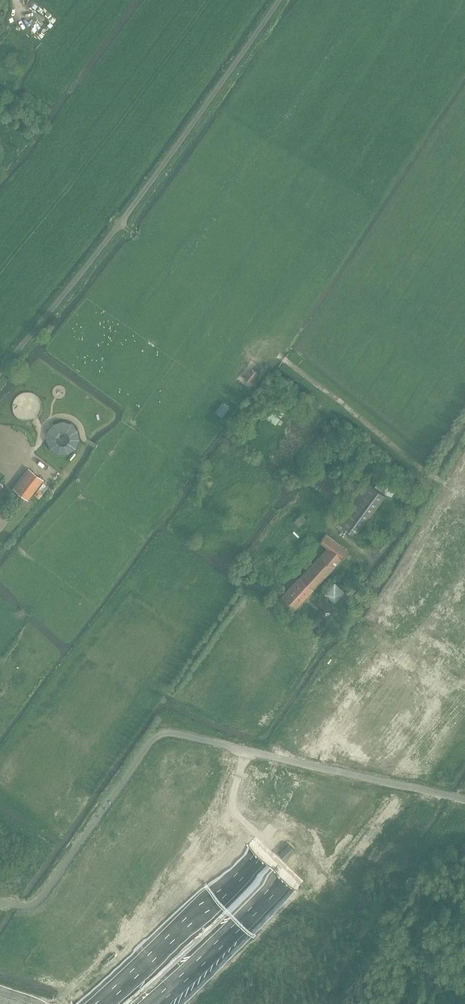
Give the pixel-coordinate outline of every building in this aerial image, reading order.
[(245,377),(251,382),(259,372),(252,367),(245,377)] [(224,401),(216,410),(223,416),(231,406),(224,401)] [(47,431),(47,440),(51,448),(59,453),(67,453),(75,448),(79,438),(77,430),(70,423),(62,421),(53,424),(47,431)] [(14,488),(27,498),(42,479),(29,469),(14,488)] [(367,480),(337,521),(357,535),(386,494),(367,480)] [(307,519),(302,514),(294,521),(299,526),(307,519)] [(314,589),(316,587),(334,568),(348,550),(326,534),(321,541),(329,547),(300,577),(314,589)] [(282,597),(296,609),(314,589),(300,577),(282,597)] [(336,602),(347,591),(335,581),(325,592),(336,602)] [(288,843),(278,853),(283,858),(293,848),(288,843)]
